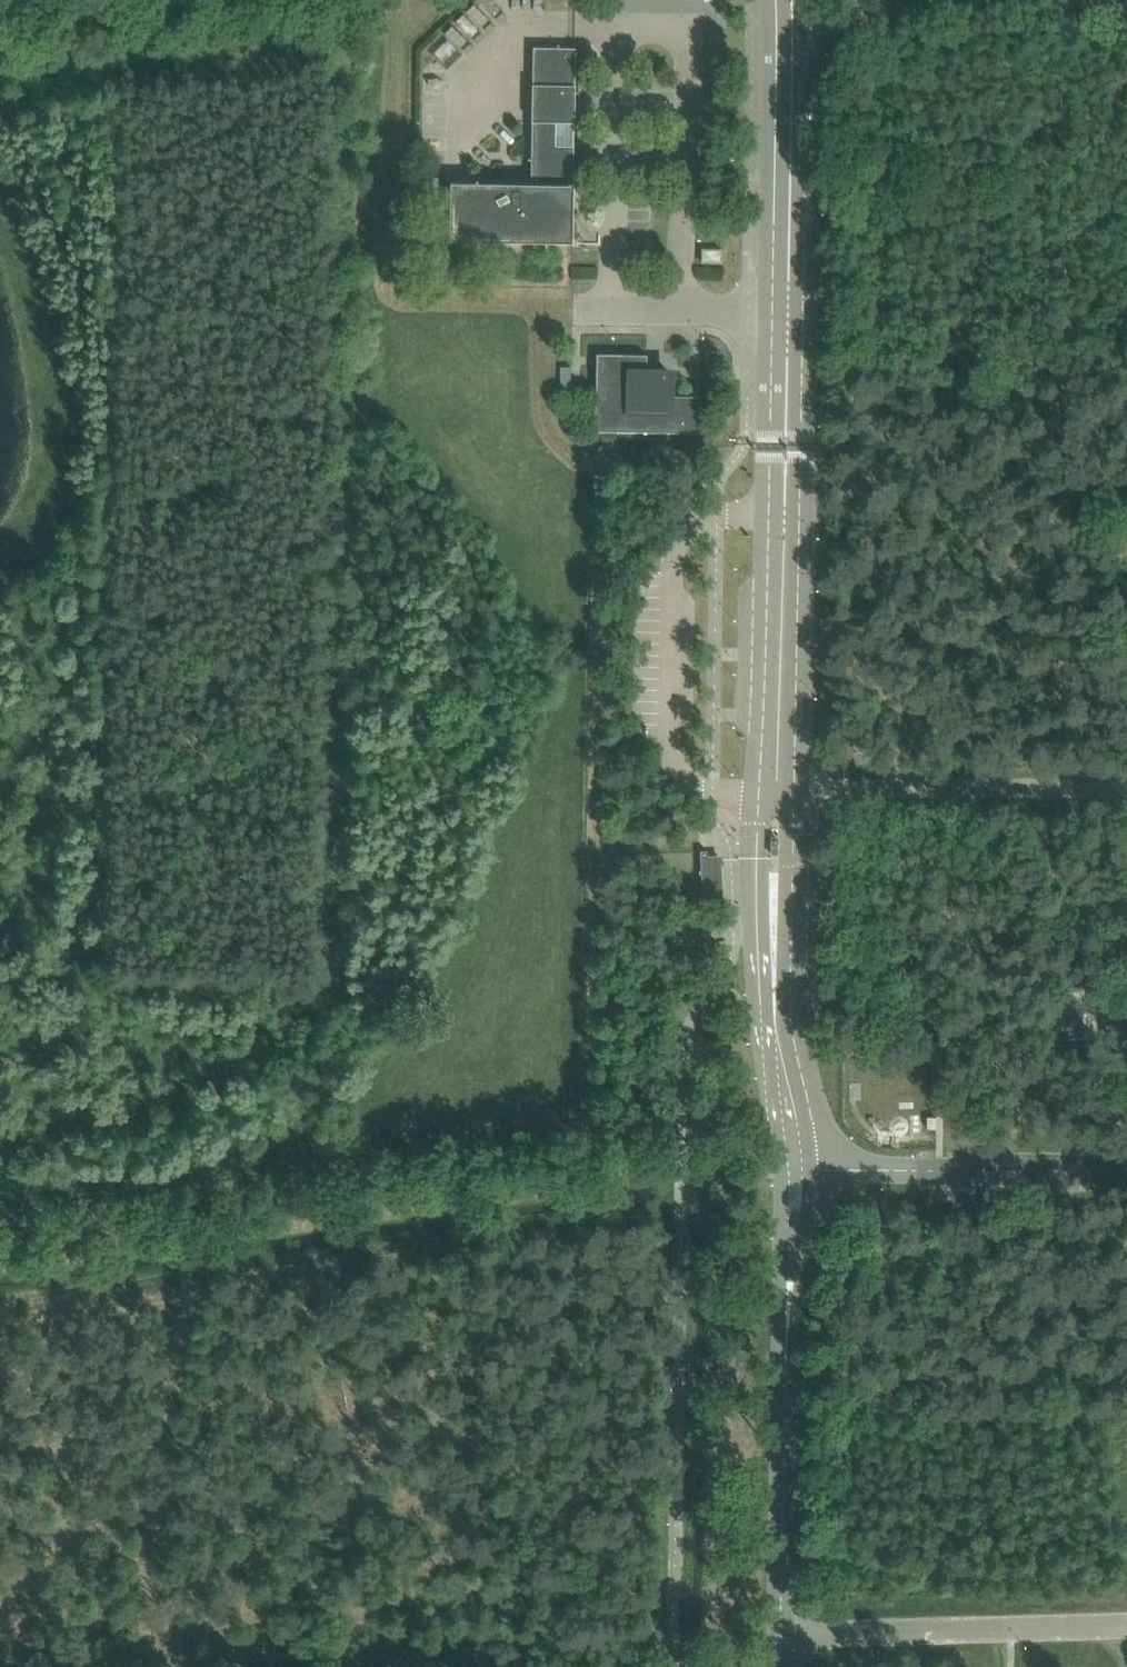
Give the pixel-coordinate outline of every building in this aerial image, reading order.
[(532,183),(451,182),(450,240),(573,242),(574,233),(569,233),(569,218),(574,218),(574,184),(575,121),(576,85),(575,85),(576,47),(534,46),(534,84),(533,84),(533,120),(532,183)] [(722,248),(703,248),(703,261),(722,262),(722,248)] [(647,371),(648,354),(598,353),(597,430),(700,432),(700,409),(701,395),(671,395),(671,371),(647,371)] [(708,849),(701,850),(703,893),(723,892),(723,886),(721,886),(720,863),(709,864),(708,855),(708,849)] [(937,1116),(928,1116),(928,1127),(937,1127),(937,1116)]
